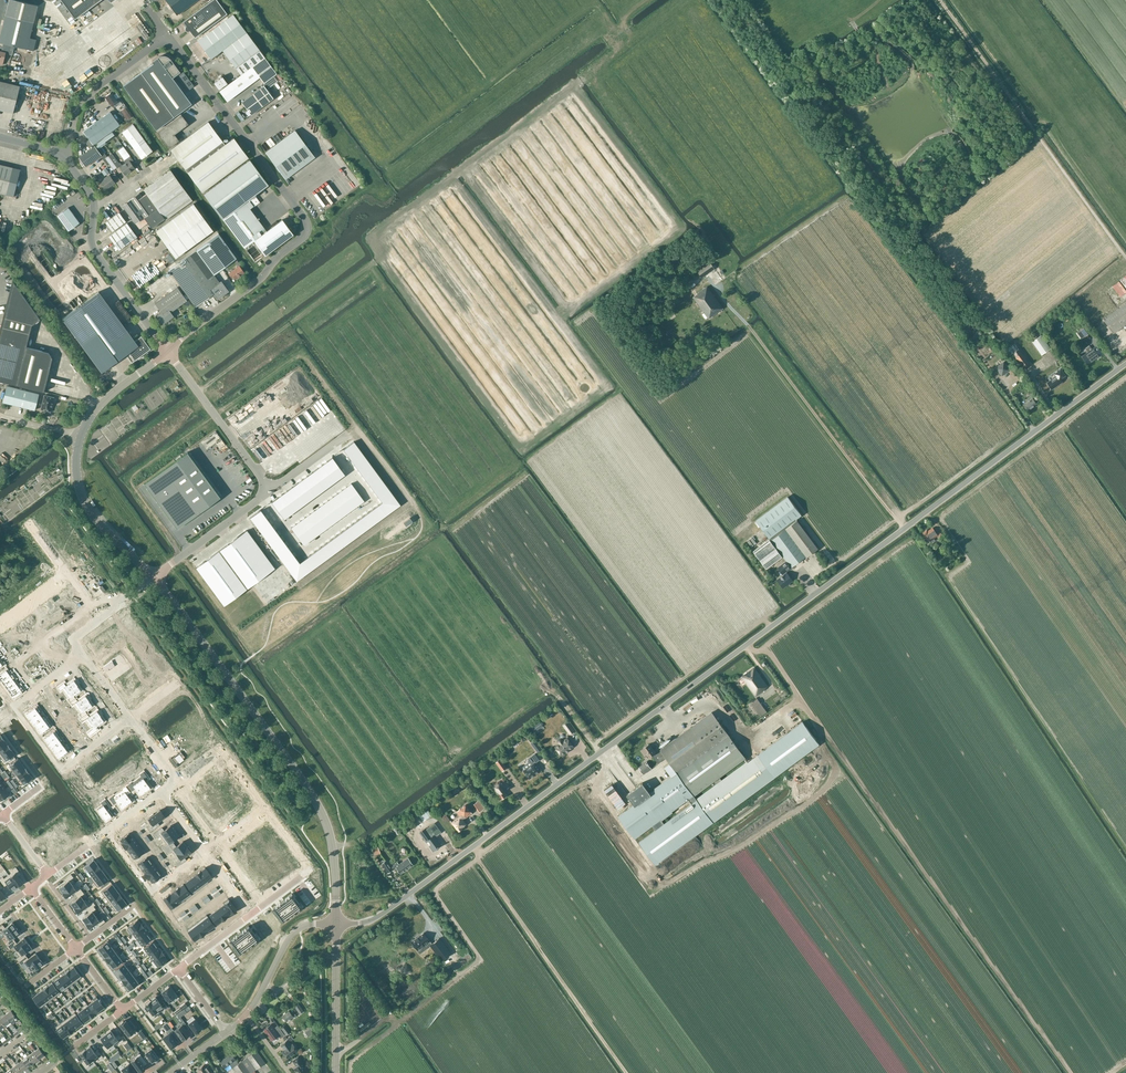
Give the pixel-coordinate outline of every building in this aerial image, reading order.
[(38,6),(14,0),(9,0),(0,37),(0,42),(4,43),(2,52),(0,51),(0,64),(3,65),(5,54),(12,55),(14,46),(34,51),(37,40),(30,38),(38,6)] [(75,19),(100,0),(61,0),(75,19)] [(177,15),(197,0),(165,0),(177,15)] [(189,31),(195,38),(227,14),(217,0),(212,0),(183,22),(186,26),(185,27),(185,29),(186,31),(189,31)] [(131,23),(133,23),(135,23),(137,22),(138,20),(138,17),(137,15),(135,14),(133,13),(131,13),(129,15),(128,17),(128,19),(129,21),(131,23)] [(211,59),(222,50),(246,32),(233,15),(197,41),(211,59)] [(139,34),(142,35),(143,35),(144,35),(146,34),(147,32),(148,29),(147,27),(146,26),(143,25),(141,25),(139,25),(138,27),(137,30),(138,32),(139,34)] [(260,50),(246,32),(222,50),(235,68),(241,75),(265,57),(260,50)] [(111,66),(129,53),(117,35),(98,48),(111,66)] [(123,86),(151,123),(156,130),(166,123),(174,117),(192,104),(170,75),(177,70),(170,60),(169,59),(168,58),(166,57),(165,56),(163,56),(162,56),(160,57),(159,57),(157,58),(153,62),(154,63),(141,72),(123,86)] [(276,73),(265,57),(241,75),(219,91),(227,101),(259,77),(264,83),(273,76),(276,73)] [(182,71),(177,75),(187,89),(193,85),(193,84),(192,85),(182,71)] [(42,80),(42,83),(43,85),(44,86),(46,87),(49,87),(51,86),(53,84),(53,81),(52,78),(50,77),(48,76),(45,76),(43,78),(42,80)] [(264,83),(262,84),(262,87),(264,85),(266,89),(277,81),(273,76),(264,83)] [(213,83),(218,90),(227,83),(222,77),(213,83)] [(60,89),(63,90),(66,89),(68,88),(69,85),(69,83),(67,80),(65,79),(63,78),(61,79),(59,80),(57,83),(57,85),(58,88),(60,89)] [(13,113),(20,86),(0,81),(0,110),(13,113)] [(262,87),(241,102),(251,115),(273,98),(266,89),(264,85),(262,87)] [(111,93),(105,97),(112,106),(114,104),(116,107),(122,103),(118,98),(119,97),(115,91),(112,93),(111,93)] [(128,119),(133,116),(128,106),(123,109),(128,119)] [(95,123),(83,131),(89,139),(86,142),(90,147),(93,145),(112,131),(120,125),(123,123),(124,122),(122,120),(118,123),(110,112),(95,123)] [(181,114),(170,123),(157,132),(165,142),(169,148),(179,141),(174,134),(188,124),(187,123),(181,114)] [(208,122),(207,123),(180,142),(171,150),(185,169),(202,192),(248,158),(234,138),(225,145),(223,141),(209,123),(208,122)] [(121,132),(132,146),(139,154),(142,159),(153,151),(132,124),(121,132)] [(295,130),(265,152),(285,179),(315,157),(295,130)] [(119,140),(114,143),(119,150),(123,147),(119,140)] [(95,146),(79,158),(85,167),(101,155),(95,146)] [(122,166),(120,162),(119,163),(120,165),(119,166),(120,167),(125,175),(135,168),(133,166),(136,164),(123,147),(119,150),(118,151),(125,160),(124,161),(126,163),(122,166)] [(114,170),(119,166),(120,165),(119,163),(112,153),(105,158),(114,170)] [(250,160),(204,194),(222,219),(268,184),(250,160)] [(6,195),(14,197),(21,169),(0,164),(0,193),(6,195)] [(166,220),(193,200),(170,170),(144,189),(146,193),(142,197),(139,193),(131,199),(144,217),(144,218),(152,228),(165,219),(166,220)] [(109,175),(100,182),(105,189),(115,183),(109,175)] [(255,195),(249,200),(254,206),(260,202),(255,195)] [(144,218),(144,217),(131,199),(122,205),(136,224),(144,218)] [(249,200),(223,219),(229,228),(244,248),(254,241),(265,255),(286,239),(291,236),(293,234),(282,219),(267,231),(250,209),(253,206),(249,200)] [(194,203),(156,231),(176,258),(214,229),(194,203)] [(68,207),(57,216),(68,231),(80,223),(68,207)] [(119,212),(106,222),(112,231),(126,221),(119,212)] [(127,223),(109,236),(115,245),(113,247),(116,251),(118,249),(119,250),(137,237),(127,223)] [(176,264),(169,270),(196,307),(213,294),(214,294),(217,298),(227,291),(221,282),(220,283),(214,274),(236,259),(236,258),(226,244),(218,233),(196,250),(176,264)] [(698,271),(697,271),(698,271),(702,278),(715,269),(710,262),(698,271)] [(239,266),(229,273),(232,277),(233,276),(235,279),(244,273),(239,266)] [(0,337),(0,381),(44,392),(52,358),(49,353),(26,347),(32,325),(40,319),(12,280),(14,283),(0,337)] [(709,317),(710,318),(723,308),(707,286),(694,297),(705,313),(702,315),(705,319),(709,317)] [(173,316),(171,312),(187,300),(177,287),(155,303),(160,310),(161,312),(157,316),(163,324),(173,316)] [(134,340),(114,312),(99,292),(62,318),(102,372),(126,354),(132,363),(141,356),(143,354),(151,349),(141,336),(134,340)] [(1103,319),(1114,333),(1125,324),(1125,301),(1103,319)] [(1087,325),(1080,330),(1085,337),(1092,332),(1087,325)] [(1042,355),(1051,348),(1041,335),(1032,341),(1042,355)] [(1010,355),(1013,353),(1023,368),(1030,363),(1020,348),(1019,349),(1015,343),(1006,350),(1010,355)] [(1088,352),(1082,356),(1088,364),(1103,354),(1097,345),(1092,348),(1089,345),(1086,348),(1088,352)] [(1004,362),(996,368),(1002,375),(1009,370),(1004,362)] [(1056,376),(1047,383),(1052,389),(1063,381),(1060,378),(1065,375),(1061,368),(1054,373),(1056,376)] [(163,384),(153,391),(163,404),(172,398),(163,384)] [(7,386),(3,402),(35,410),(39,394),(7,386)] [(1030,400),(1024,404),(1028,410),(1036,404),(1032,399),(1035,397),(1031,391),(1028,393),(1030,396),(1028,398),(1030,400)] [(50,412),(54,397),(44,395),(41,409),(50,412)] [(137,422),(147,417),(138,402),(129,408),(137,422)] [(261,510),(250,517),(297,581),(400,505),(354,441),(343,449),(382,502),(299,562),(261,510)] [(184,523),(187,521),(220,497),(187,452),(144,484),(163,509),(177,528),(180,526),(180,527),(185,524),(184,523)] [(332,457),(271,502),(284,519),(345,474),(332,457)] [(351,483),(291,528),(304,545),(364,501),(351,483)] [(789,496),(756,520),(771,540),(797,521),(798,520),(796,518),(802,514),(789,496)] [(797,521),(771,540),(783,556),(786,560),(777,567),(783,575),(786,572),(786,571),(807,556),(818,548),(817,548),(797,521)] [(923,533),(927,539),(929,542),(931,540),(933,542),(935,540),(934,538),(938,535),(933,528),(928,531),(927,529),(923,533)] [(242,534),(196,567),(224,605),(270,571),(242,534)] [(769,539),(753,551),(766,569),(783,556),(771,540),(770,541),(769,539)] [(786,572),(783,575),(777,579),(782,586),(788,582),(789,584),(793,581),(786,572)] [(59,591),(53,596),(55,599),(58,597),(61,602),(71,594),(67,589),(61,594),(59,591)] [(0,593),(0,600),(1,601),(4,599),(9,606),(15,601),(8,591),(2,596),(0,593)] [(71,594),(61,602),(62,602),(65,607),(63,609),(65,612),(71,608),(69,605),(75,600),(71,595),(72,595),(71,594)] [(71,608),(66,612),(68,615),(70,614),(74,619),(84,611),(80,606),(73,611),(71,608)] [(84,611),(74,619),(78,623),(75,625),(78,628),(83,624),(81,621),(88,617),(84,612),(84,611)] [(125,612),(120,616),(127,625),(132,621),(125,612)] [(115,619),(122,628),(127,625),(120,616),(116,619),(115,619)] [(115,619),(110,623),(117,632),(122,628),(115,619)] [(30,621),(25,624),(29,629),(26,631),(30,636),(33,634),(32,633),(37,629),(30,621)] [(110,623),(106,627),(112,636),(117,632),(110,623)] [(12,634),(19,643),(24,639),(24,641),(27,638),(23,633),(20,635),(17,630),(12,634)] [(12,634),(7,638),(14,647),(19,643),(12,634)] [(90,641),(86,644),(90,650),(97,645),(99,647),(105,643),(103,640),(100,642),(96,636),(95,637),(94,637),(90,641)] [(7,638),(2,641),(9,650),(14,647),(7,638)] [(132,641),(122,648),(127,654),(133,649),(135,652),(141,648),(139,645),(136,647),(132,641)] [(103,652),(97,657),(98,659),(101,663),(111,656),(107,650),(109,649),(106,645),(101,650),(103,652)] [(51,652),(46,656),(52,665),(53,665),(52,665),(57,661),(54,657),(57,655),(53,649),(50,651),(51,652)] [(139,657),(132,662),(137,668),(147,661),(142,655),(145,653),(142,650),(137,654),(139,657)] [(46,656),(41,660),(48,669),(52,665),(46,656)] [(41,660),(37,663),(43,672),(47,669),(48,669),(41,660)] [(37,663),(32,666),(39,675),(43,672),(37,663)] [(26,669),(23,671),(27,677),(30,675),(34,679),(39,675),(32,666),(27,670),(26,669)] [(166,666),(161,670),(167,679),(168,679),(172,675),(166,666)] [(765,690),(764,689),(768,686),(754,667),(742,677),(756,696),(765,690)] [(0,675),(0,681),(1,682),(10,675),(6,670),(0,675)] [(161,670),(156,674),(163,683),(167,679),(161,670)] [(156,674),(151,677),(158,686),(162,683),(163,683),(156,674)] [(10,675),(1,682),(4,686),(13,679),(10,675)] [(126,677),(116,684),(119,688),(120,688),(122,690),(128,685),(130,688),(135,684),(133,681),(131,682),(126,677)] [(151,677),(146,681),(153,690),(158,686),(151,677)] [(13,679),(4,686),(7,690),(16,683),(13,679)] [(64,683),(58,687),(61,690),(64,688),(67,692),(77,685),(74,680),(66,685),(64,683)] [(16,683),(7,690),(10,694),(18,687),(16,683)] [(77,685),(67,692),(68,693),(68,692),(71,697),(68,699),(70,702),(76,698),(74,695),(81,690),(77,685),(78,685),(77,685)] [(133,693),(127,698),(131,704),(135,701),(140,698),(140,697),(141,697),(137,691),(139,689),(137,686),(131,690),(133,693)] [(18,687),(10,694),(13,698),(22,692),(18,687)] [(692,703),(700,698),(697,694),(690,699),(692,703)] [(76,698),(70,702),(72,705),(75,703),(79,708),(89,700),(85,695),(78,701),(76,698)] [(760,716),(767,712),(758,699),(751,704),(760,716)] [(89,700),(79,708),(83,712),(79,715),(82,718),(87,714),(85,711),(93,705),(89,701),(89,700)] [(35,707),(26,714),(30,719),(39,712),(35,707)] [(87,714),(82,718),(84,721),(87,719),(91,723),(101,716),(97,711),(89,716),(87,714)] [(39,712),(30,719),(33,723),(33,724),(42,717),(39,712)] [(649,758),(652,755),(658,764),(666,758),(670,763),(664,767),(672,776),(650,792),(643,782),(636,787),(627,794),(634,804),(619,815),(636,837),(652,825),(655,830),(639,842),(655,864),(682,845),(819,744),(803,721),(722,781),(719,777),(745,759),(711,712),(660,750),(661,751),(657,754),(656,754),(649,744),(641,750),(645,755),(647,754),(649,758)] [(101,716),(91,723),(91,724),(91,723),(94,728),(91,730),(93,733),(99,729),(97,726),(104,721),(101,716)] [(42,717),(33,724),(37,729),(46,722),(42,717)] [(46,722),(37,729),(41,733),(50,727),(46,722)] [(568,722),(563,725),(570,734),(575,731),(568,722)] [(198,732),(203,737),(206,735),(211,742),(217,738),(213,732),(210,728),(208,727),(203,731),(199,726),(196,729),(198,732)] [(53,731),(44,738),(48,743),(57,736),(53,731)] [(192,740),(200,750),(205,746),(200,740),(203,737),(198,732),(195,734),(197,736),(192,740)] [(57,736),(48,743),(51,748),(61,741),(57,736)] [(559,743),(560,744),(556,747),(562,755),(573,746),(567,738),(563,741),(563,740),(562,739),(561,739),(559,740),(559,741),(559,742),(559,743)] [(200,750),(192,740),(188,744),(186,741),(183,744),(187,749),(190,747),(194,753),(199,750),(200,750)] [(61,741),(51,748),(52,748),(55,753),(64,746),(61,741)] [(533,746),(538,752),(542,749),(537,743),(533,746)] [(0,750),(0,756),(1,757),(11,749),(8,744),(0,750)] [(177,752),(184,762),(189,758),(184,751),(187,749),(183,744),(180,746),(181,748),(177,752)] [(64,746),(55,753),(59,758),(68,751),(64,746)] [(11,749),(1,757),(4,762),(15,754),(11,749),(12,749),(11,749)] [(184,762),(177,752),(176,752),(172,755),(170,753),(169,751),(166,754),(167,755),(171,761),(174,759),(179,765),(184,762)] [(532,764),(523,771),(529,779),(541,770),(535,763),(539,760),(535,754),(528,759),(532,764)] [(18,758),(9,765),(13,770),(22,763),(18,758)] [(507,768),(504,763),(500,759),(496,762),(503,771),(507,768)] [(22,763),(13,770),(16,774),(25,767),(22,763)] [(644,774),(652,768),(648,763),(643,767),(641,765),(639,767),(644,774)] [(213,766),(208,770),(210,773),(212,772),(216,777),(226,769),(222,764),(215,769),(213,766)] [(16,774),(14,775),(18,781),(20,779),(29,773),(25,767),(16,774)] [(220,786),(225,782),(223,779),(230,775),(226,770),(226,769),(216,777),(217,777),(220,781),(218,783),(220,786)] [(143,777),(138,781),(145,791),(151,787),(145,780),(148,778),(144,772),(141,774),(143,777)] [(29,773),(20,779),(24,784),(32,778),(29,773)] [(492,786),(494,788),(502,799),(507,795),(504,791),(509,787),(502,778),(492,786)] [(225,782),(220,786),(222,789),(224,788),(228,793),(238,785),(234,780),(228,785),(225,782)] [(131,782),(128,784),(132,790),(135,788),(140,795),(145,791),(138,781),(133,785),(131,782)] [(185,793),(187,796),(197,789),(193,782),(183,790),(186,793),(185,793)] [(626,803),(612,784),(604,790),(618,808),(626,803)] [(232,802),(237,798),(235,795),(242,791),(238,786),(238,785),(228,793),(229,793),(232,797),(230,799),(232,802)] [(125,791),(120,795),(127,805),(129,803),(132,801),(127,794),(130,792),(126,786),(123,788),(125,791)] [(0,792),(0,801),(10,794),(5,788),(0,792)] [(190,799),(192,802),(202,795),(197,789),(187,796),(189,799),(190,799)] [(113,796),(109,798),(114,804),(117,802),(122,809),(125,806),(127,805),(120,795),(115,799),(113,796)] [(207,801),(202,795),(192,802),(197,808),(207,801)] [(240,801),(237,798),(232,802),(234,806),(236,804),(240,809),(250,801),(246,796),(240,801)] [(482,811),(488,806),(482,798),(476,803),(482,811)] [(250,802),(250,801),(240,809),(241,809),(244,814),(242,815),(239,818),(241,821),(244,819),(250,814),(247,812),(254,807),(250,802)] [(104,807),(98,811),(105,821),(111,817),(106,809),(109,807),(105,802),(101,804),(104,807)] [(198,810),(203,816),(213,809),(208,803),(198,810)] [(451,820),(451,821),(458,831),(463,828),(462,828),(465,826),(464,825),(467,824),(463,819),(472,813),(466,804),(457,811),(460,816),(452,822),(451,820)] [(213,809),(203,816),(205,819),(205,820),(207,823),(217,815),(213,809)] [(153,824),(148,828),(151,831),(159,825),(157,822),(164,816),(160,810),(154,815),(153,814),(149,817),(150,818),(148,819),(153,824)] [(222,821),(217,815),(207,823),(209,825),(210,825),(212,828),(218,824),(220,827),(226,822),(224,819),(222,821)] [(255,829),(259,834),(269,826),(265,821),(255,829)] [(434,823),(425,829),(427,832),(423,835),(427,841),(426,842),(429,846),(430,845),(432,847),(431,848),(433,850),(439,846),(438,846),(441,844),(435,836),(441,832),(434,823)] [(162,828),(153,834),(156,837),(160,834),(163,839),(175,830),(173,828),(171,825),(164,830),(162,828)] [(269,827),(269,826),(259,834),(263,839),(260,840),(263,844),(268,839),(266,837),(273,832),(269,827)] [(167,844),(163,847),(165,850),(174,844),(172,841),(179,836),(176,832),(175,830),(163,839),(167,844)] [(130,833),(120,840),(123,844),(122,844),(124,847),(134,839),(130,833)] [(268,839),(263,844),(265,847),(267,845),(271,850),(281,842),(277,837),(270,842),(268,839)] [(134,839),(124,847),(126,850),(127,849),(129,852),(139,845),(134,839)] [(232,856),(234,859),(244,851),(240,845),(242,843),(243,843),(241,840),(240,840),(234,845),(236,847),(230,852),(233,856),(232,856)] [(174,844),(165,850),(168,854),(172,850),(175,855),(187,846),(183,841),(176,846),(174,844)] [(281,842),(271,850),(275,855),(272,857),(275,860),(280,855),(278,853),(285,848),(281,843),(281,842)] [(139,845),(129,852),(134,859),(144,852),(139,845)] [(179,860),(175,863),(177,866),(186,860),(184,857),(191,852),(190,851),(191,850),(188,846),(187,847),(187,846),(175,855),(179,860)] [(378,846),(372,848),(374,855),(381,853),(378,846)] [(237,861),(239,864),(249,857),(244,851),(234,859),(236,861),(237,861)] [(283,866),(293,859),(289,853),(282,858),(280,855),(275,860),(277,863),(279,861),(283,866)] [(148,857),(138,864),(143,871),(152,863),(148,857)] [(253,863),(249,857),(239,864),(244,871),(253,863)] [(381,864),(388,873),(396,867),(401,874),(413,865),(408,858),(399,864),(397,862),(390,867),(386,861),(381,864)] [(93,859),(85,866),(88,871),(98,864),(97,864),(93,859)] [(293,859),(283,866),(287,871),(284,873),(287,876),(292,872),(290,869),(297,864),(293,859)] [(152,863),(143,871),(145,874),(147,877),(157,870),(152,863)] [(98,864),(88,871),(92,875),(90,877),(101,869),(98,864)] [(245,872),(250,879),(259,871),(255,865),(245,872)] [(9,875),(17,886),(23,882),(18,876),(20,874),(16,867),(12,870),(14,871),(9,875)] [(200,871),(208,882),(207,880),(212,877),(205,868),(200,871)] [(101,869),(90,877),(94,882),(104,874),(101,869)] [(157,870),(147,877),(149,880),(149,879),(152,883),(162,876),(157,870)] [(200,871),(195,875),(203,886),(208,882),(200,871)] [(259,871),(250,879),(252,882),(254,885),(264,877),(259,871)] [(66,882),(59,887),(63,892),(62,892),(63,892),(74,884),(72,885),(69,880),(73,877),(71,874),(64,879),(66,882)] [(104,874),(94,882),(98,887),(100,885),(107,880),(108,879),(104,874)] [(9,875),(4,878),(3,877),(0,879),(0,880),(4,886),(7,884),(12,890),(17,886),(17,887),(17,886),(9,875)] [(195,875),(191,879),(198,889),(203,886),(195,875)] [(269,884),(264,877),(254,885),(256,888),(257,887),(259,891),(265,886),(267,889),(273,885),(274,884),(272,881),(271,882),(269,884)] [(191,879),(186,882),(194,893),(198,889),(191,879)] [(74,884),(63,892),(66,897),(74,892),(76,895),(82,890),(79,887),(78,889),(74,884)] [(112,884),(101,892),(105,896),(115,888),(112,884)] [(178,887),(178,888),(186,898),(191,895),(183,884),(179,888),(178,887)] [(115,888),(105,896),(108,901),(119,893),(115,888)] [(178,888),(173,891),(181,902),(186,898),(178,888)] [(78,897),(71,903),(74,908),(86,899),(84,900),(80,896),(84,893),(82,890),(76,895),(78,897)] [(169,894),(169,895),(177,906),(177,905),(176,904),(180,900),(181,902),(173,891),(173,892),(169,895),(169,894)] [(119,893),(108,901),(112,906),(123,898),(119,893)] [(292,893),(272,908),(282,921),(301,906),(292,893)] [(169,895),(164,898),(172,909),(177,906),(169,895)] [(123,898),(112,906),(116,911),(126,903),(123,898)] [(228,898),(223,902),(231,913),(236,909),(228,898)] [(86,899),(74,908),(78,913),(85,907),(87,910),(95,905),(93,902),(89,904),(86,899)] [(224,904),(220,908),(226,917),(227,916),(231,913),(223,902),(224,904)] [(90,913),(82,918),(86,923),(96,916),(95,916),(92,911),(95,909),(93,906),(95,905),(87,910),(90,913)] [(220,908),(215,911),(222,920),(226,917),(220,908)] [(215,911),(210,915),(216,924),(221,920),(222,920),(215,911)] [(206,915),(201,918),(209,929),(214,925),(206,915)] [(96,916),(86,923),(89,928),(97,923),(99,926),(105,921),(102,918),(99,921),(96,916)] [(201,918),(197,922),(205,933),(205,932),(209,929),(201,918)] [(137,920),(128,927),(132,933),(143,926),(141,923),(140,923),(137,920)] [(0,927),(0,936),(2,938),(5,936),(16,927),(12,922),(5,928),(3,925),(0,927)] [(197,922),(192,926),(200,937),(205,933),(197,922)] [(249,925),(229,940),(239,953),(258,939),(249,925)] [(132,933),(137,939),(147,932),(144,929),(145,928),(143,926),(132,933)] [(192,926),(187,929),(195,940),(200,936),(200,937),(192,926)] [(16,927),(5,936),(8,940),(7,941),(9,944),(14,940),(12,938),(20,932),(19,931),(20,931),(17,927),(16,928),(16,927)] [(142,946),(151,939),(147,932),(137,939),(142,946)] [(419,936),(418,936),(419,937),(417,939),(416,938),(411,942),(413,944),(413,945),(413,947),(414,948),(416,948),(417,950),(422,947),(423,948),(427,945),(428,947),(430,945),(441,960),(450,954),(450,953),(439,938),(431,944),(429,941),(423,933),(419,936)] [(9,944),(7,946),(9,949),(13,946),(16,951),(28,942),(24,937),(17,943),(14,940),(9,944)] [(109,940),(98,948),(102,953),(112,945),(109,940)] [(143,948),(148,954),(158,947),(153,941),(143,948)] [(16,951),(14,953),(17,958),(16,958),(19,961),(26,956),(24,953),(31,948),(28,943),(28,942),(16,951)] [(112,945),(102,953),(105,957),(105,958),(116,950),(112,945)] [(161,950),(160,950),(158,947),(148,954),(153,960),(163,953),(161,950)] [(116,950),(105,958),(109,962),(120,954),(116,950)] [(26,956),(19,961),(21,964),(24,969),(28,967),(39,958),(36,953),(28,959),(26,956)] [(164,956),(165,956),(163,953),(153,960),(158,967),(167,960),(164,956)] [(120,954),(109,962),(109,963),(113,967),(123,959),(120,954)] [(39,958),(28,967),(31,971),(30,973),(32,976),(38,971),(36,969),(43,963),(39,958),(40,958),(39,958)] [(125,962),(115,970),(118,975),(129,967),(125,962)] [(74,966),(69,970),(77,980),(82,977),(74,966)] [(129,967),(118,975),(122,979),(121,980),(122,980),(133,972),(129,967)] [(69,969),(63,973),(64,974),(72,984),(77,980),(69,970),(69,969)] [(133,972),(122,980),(125,985),(136,976),(133,972)] [(64,974),(59,977),(67,988),(72,984),(64,974)] [(136,976),(125,985),(126,985),(129,989),(140,982),(136,976)] [(59,977),(54,981),(62,991),(67,988),(59,977)] [(52,982),(48,986),(55,996),(60,993),(52,982)] [(47,986),(42,989),(42,990),(50,1000),(55,996),(48,986),(47,986)] [(165,989),(162,992),(169,1002),(177,995),(170,986),(169,986),(168,986),(165,988),(165,989)] [(42,990),(38,993),(45,1004),(50,1000),(42,990)] [(38,993),(33,997),(41,1008),(45,1004),(38,993)] [(96,996),(91,1000),(92,1002),(99,1011),(104,1007),(96,996)] [(155,997),(150,1001),(159,1012),(164,1008),(164,1009),(167,1007),(163,1001),(160,1003),(155,997)] [(150,1000),(145,1004),(150,1011),(147,1013),(151,1019),(154,1016),(159,1012),(150,1001),(150,1000)] [(92,1002),(88,1005),(94,1014),(99,1011),(92,1002)] [(87,1003),(81,1007),(83,1009),(89,1018),(95,1014),(94,1014),(88,1005),(87,1003)] [(179,1007),(174,1011),(176,1014),(182,1010),(187,1006),(185,1003),(179,1007)] [(298,1003),(295,1006),(300,1013),(303,1011),(298,1003)] [(83,1009),(78,1012),(84,1021),(89,1018),(83,1009)] [(10,1010),(5,1014),(10,1021),(13,1019),(15,1022),(18,1020),(10,1010)] [(290,1018),(292,1017),(293,1019),(297,1016),(294,1012),(292,1014),(289,1010),(282,1015),(286,1021),(287,1022),(291,1019),(290,1018)] [(75,1012),(70,1016),(78,1026),(83,1023),(75,1012)] [(178,1013),(174,1016),(179,1022),(180,1024),(184,1021),(178,1013)] [(0,1018),(0,1019),(5,1025),(10,1021),(5,1014),(0,1018)] [(70,1016),(65,1019),(73,1030),(78,1026),(70,1016)] [(65,1019),(60,1023),(68,1034),(73,1030),(65,1019)] [(195,1019),(189,1023),(196,1033),(199,1030),(202,1028),(195,1019)] [(123,1021),(119,1024),(128,1035),(134,1031),(132,1029),(135,1027),(130,1020),(127,1022),(125,1020),(124,1021),(123,1021)] [(182,1025),(175,1030),(182,1040),(189,1035),(186,1030),(185,1029),(188,1027),(184,1021),(180,1024),(182,1025)] [(167,1022),(162,1025),(168,1033),(163,1037),(171,1048),(172,1047),(173,1048),(177,1045),(176,1044),(178,1043),(173,1037),(177,1035),(171,1027),(168,1022),(167,1022)] [(60,1023),(55,1027),(63,1037),(68,1034),(60,1023)] [(275,1037),(277,1040),(284,1034),(280,1028),(276,1031),(271,1024),(263,1029),(271,1040),(275,1037)] [(111,1030),(106,1034),(114,1045),(119,1042),(120,1043),(123,1041),(118,1034),(116,1036),(111,1030)] [(141,1030),(137,1032),(142,1039),(146,1036),(141,1030)] [(106,1034),(100,1038),(105,1044),(102,1046),(106,1052),(110,1050),(109,1049),(114,1045),(106,1034)] [(284,1050),(282,1051),(287,1058),(297,1051),(292,1044),(291,1045),(287,1040),(280,1045),(284,1050)] [(90,1046),(85,1050),(93,1061),(98,1057),(99,1059),(103,1057),(98,1050),(95,1052),(90,1046)] [(31,1050),(33,1052),(38,1059),(44,1054),(39,1048),(36,1050),(34,1048),(31,1050)] [(146,1055),(144,1057),(148,1062),(151,1060),(152,1062),(154,1060),(154,1061),(159,1058),(151,1048),(145,1053),(146,1055)] [(85,1049),(79,1053),(84,1060),(82,1062),(86,1068),(89,1065),(88,1065),(93,1061),(85,1050),(85,1049)] [(239,1063),(231,1053),(220,1062),(224,1068),(230,1064),(233,1068),(237,1072),(251,1072),(265,1063),(256,1050),(239,1063)] [(30,1054),(28,1051),(25,1053),(33,1063),(38,1059),(33,1052),(30,1054)] [(27,1067),(33,1063),(25,1053),(20,1057),(22,1060),(27,1067)] [(137,1057),(131,1061),(140,1072),(145,1068),(143,1065),(146,1063),(140,1054),(136,1056),(137,1057)] [(294,1068),(297,1072),(307,1072),(302,1067),(304,1065),(298,1057),(292,1061),(296,1066),(294,1068)] [(17,1060),(15,1062),(16,1064),(22,1071),(27,1067),(22,1060),(19,1063),(17,1060)] [(22,1071),(16,1064),(11,1068),(14,1072),(19,1072),(22,1071)] [(124,1072),(135,1072),(129,1064),(122,1069),(125,1072),(124,1072)] [(208,1065),(205,1067),(204,1065),(197,1070),(199,1072),(215,1072),(208,1065)]
